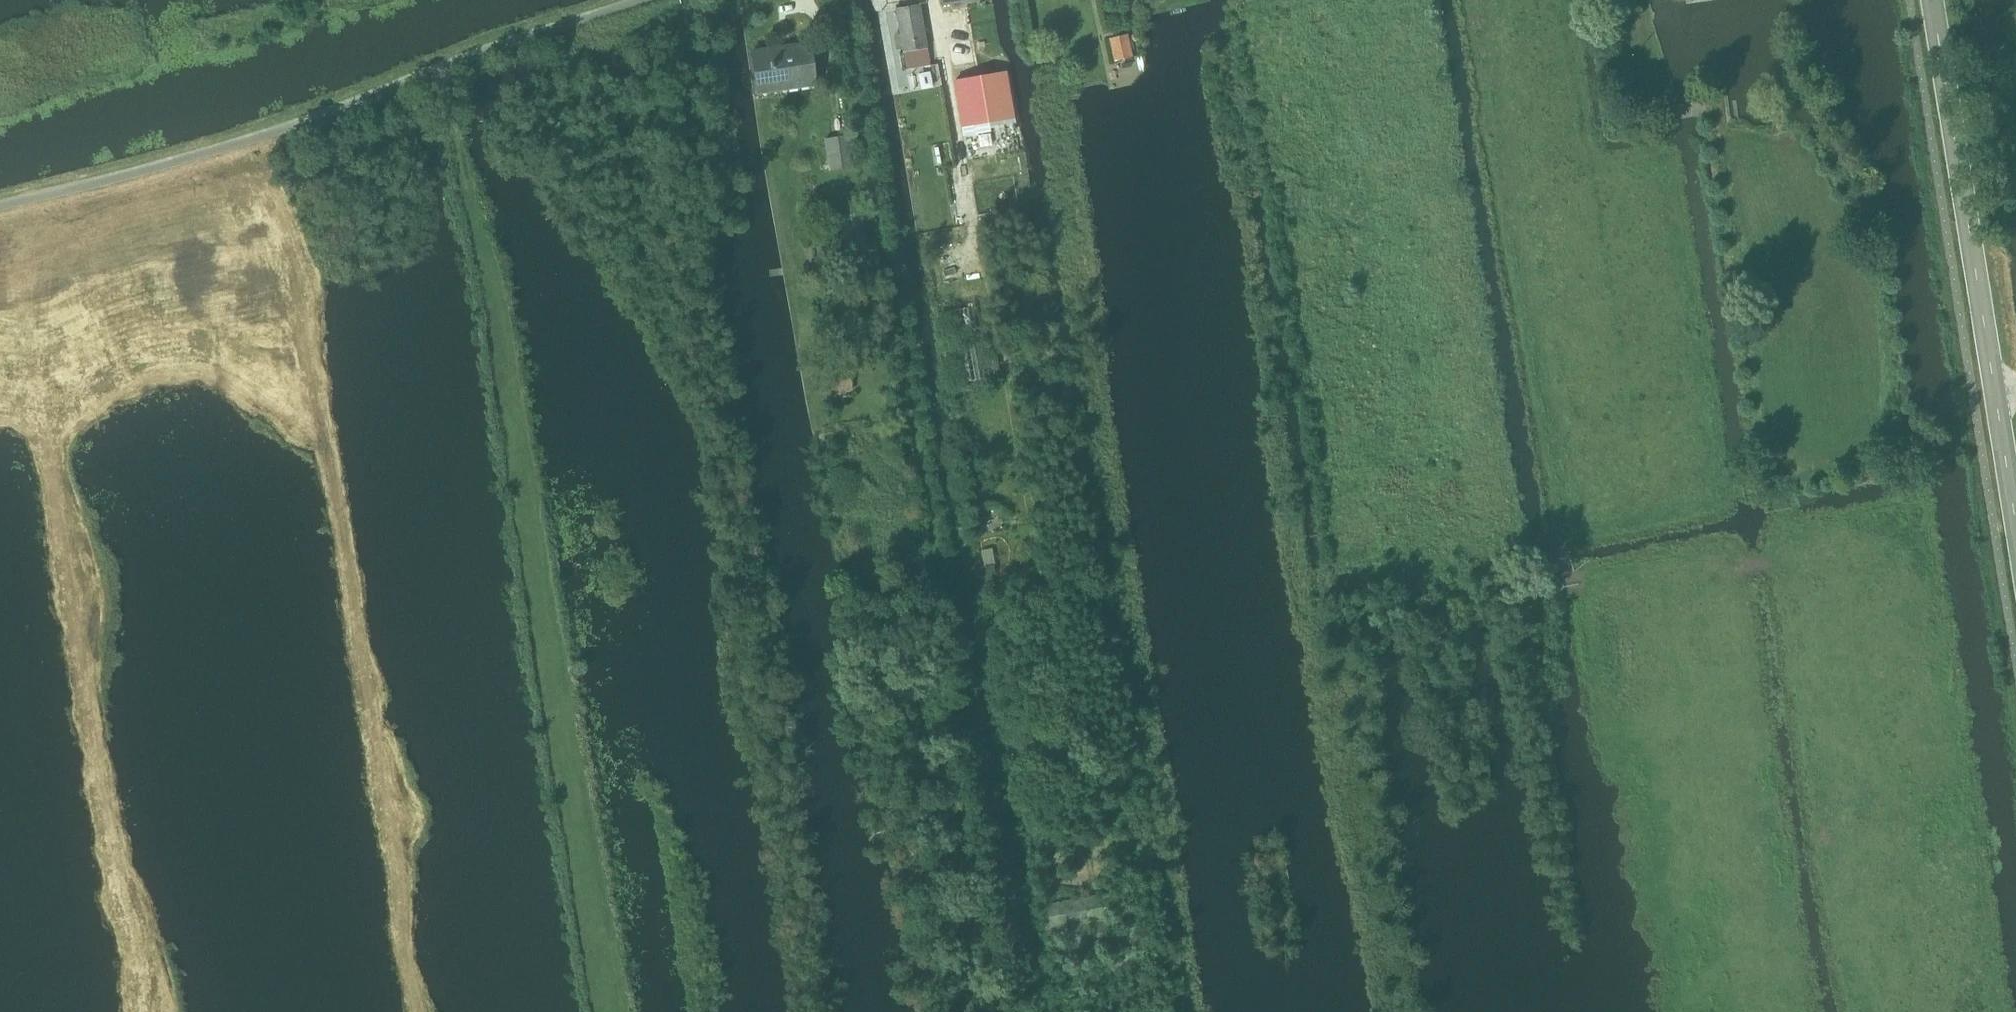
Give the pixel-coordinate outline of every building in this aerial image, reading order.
[(907,69),(931,65),(920,4),(896,9),(907,69)] [(1128,35),(1109,39),(1114,62),(1133,58),(1128,35)] [(758,93),(816,85),(810,44),(752,52),(758,93)] [(1015,118),(1007,72),(955,81),(963,127),(1015,118)] [(850,136),(825,139),(829,171),(854,168),(850,136)] [(868,247),(864,214),(839,217),(843,250),(868,247)]
